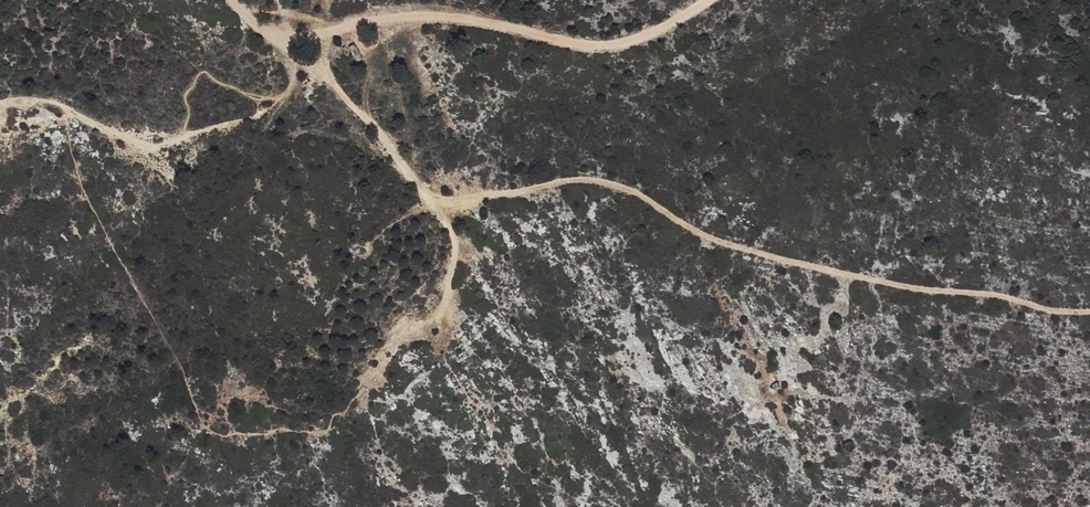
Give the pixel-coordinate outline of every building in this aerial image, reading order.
[(355,45),(349,48),(356,62),(362,59),(355,45)]
